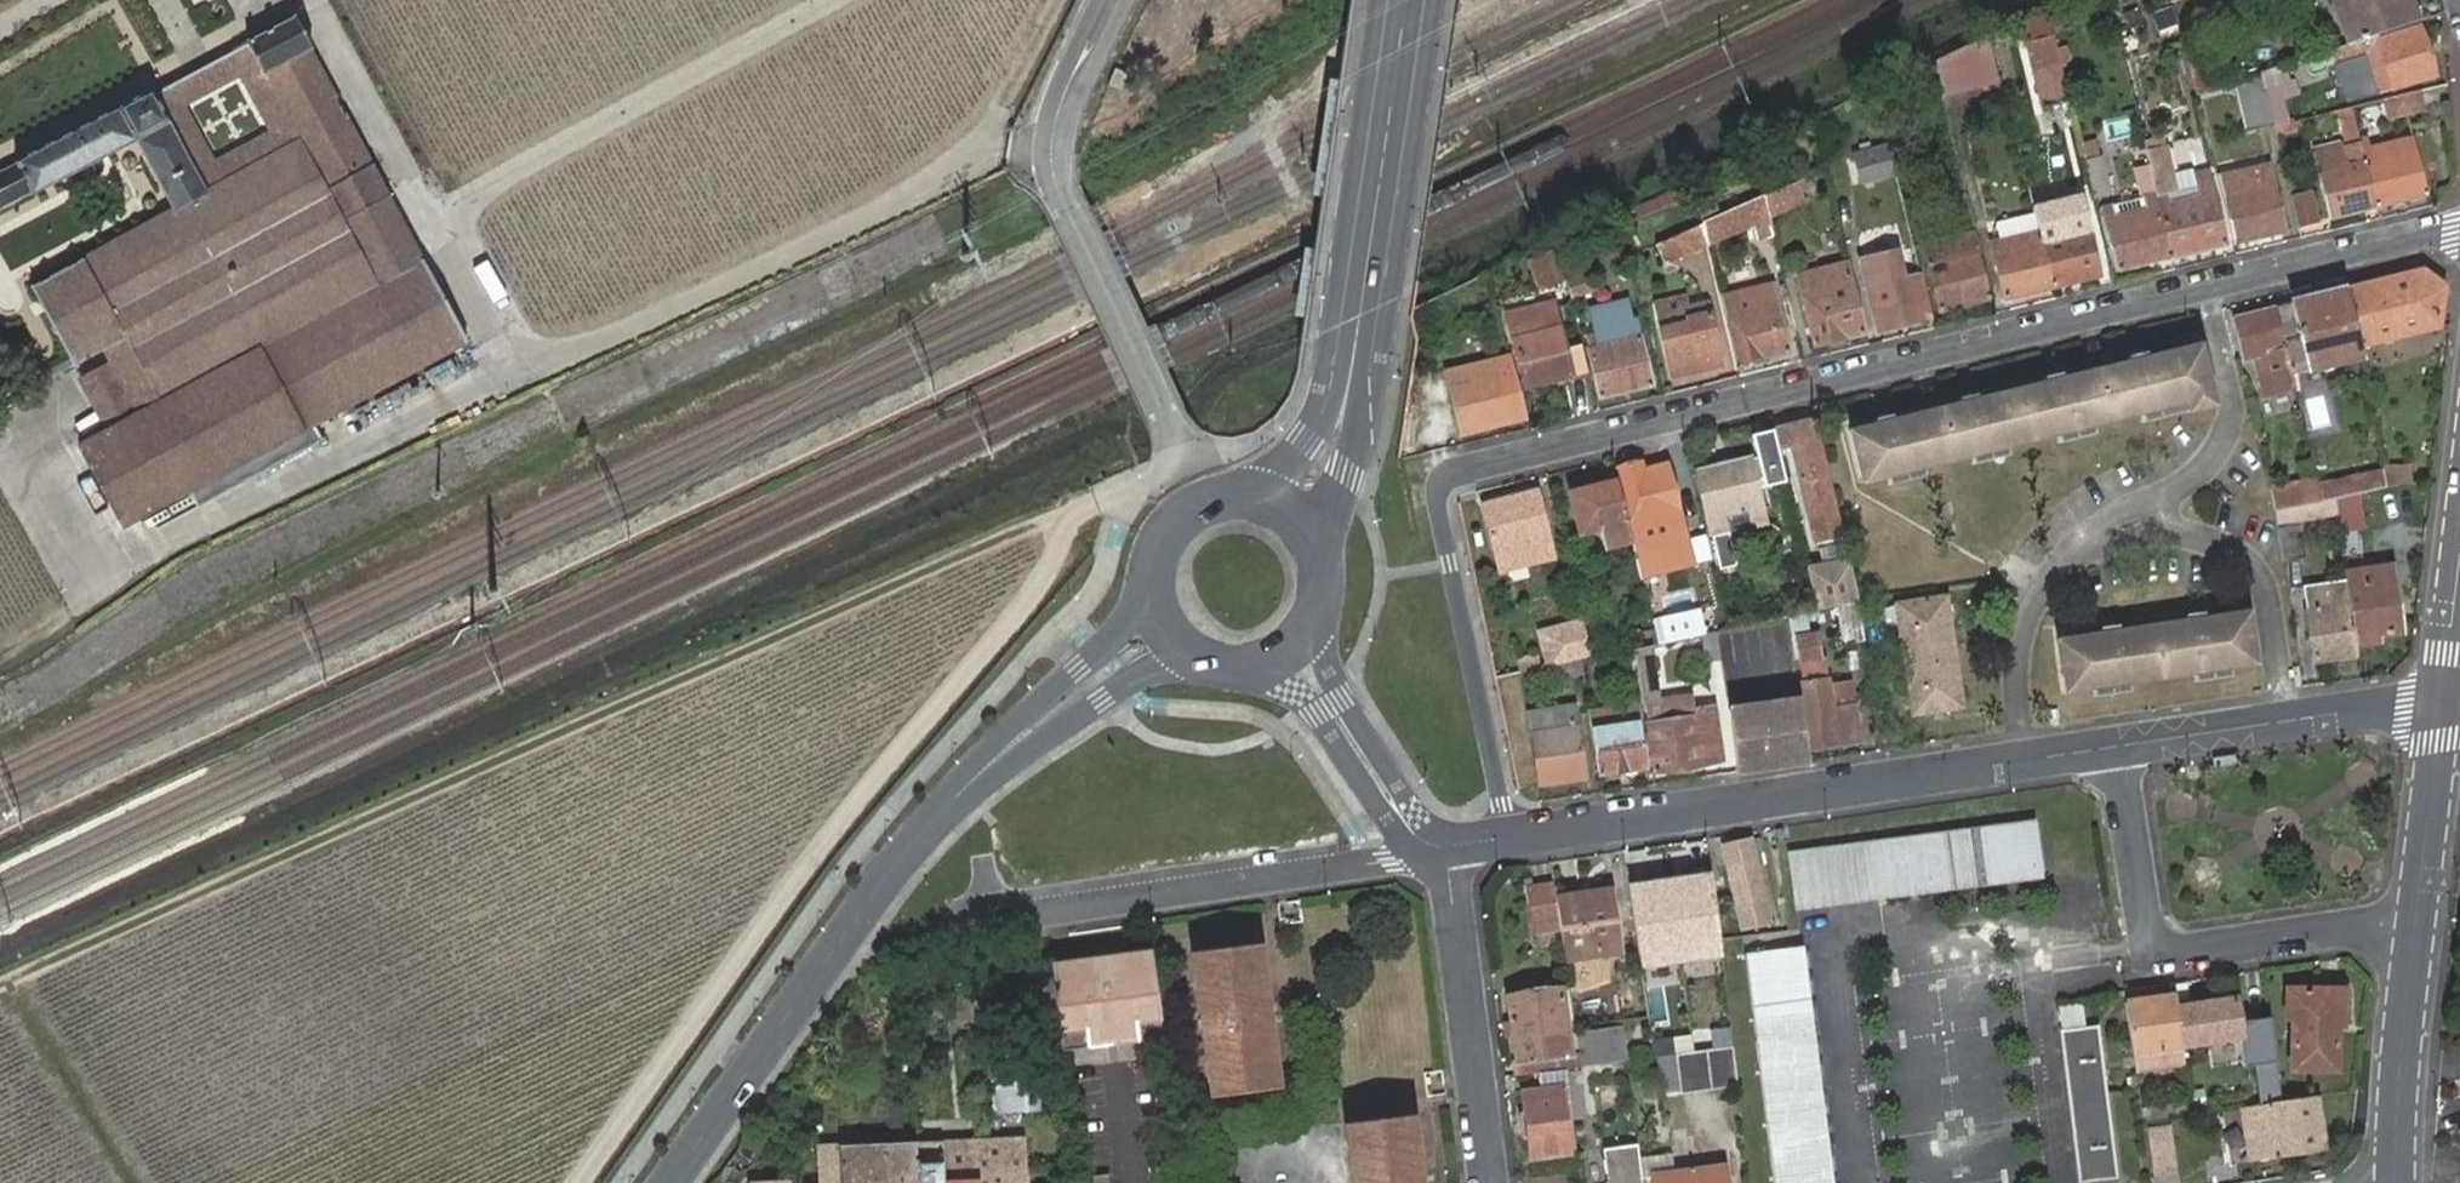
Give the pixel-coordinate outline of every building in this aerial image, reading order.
[(236,19),(224,0),(205,0),(186,12),(204,39),(236,19)] [(2421,25),(2412,0),(2336,0),(2351,47),(2379,38),(2421,25)] [(169,206),(24,281),(70,364),(99,350),(103,358),(131,407),(101,423),(69,440),(114,523),(141,509),(185,486),(196,503),(318,439),(308,423),(462,342),(414,263),(421,259),(293,25),(246,50),(297,138),(200,189),(169,206)] [(2351,47),(2329,54),(2334,69),(2365,59),(2379,97),(2437,78),(2421,32),(2381,44),(2379,38),(2351,47)] [(1991,38),(1933,66),(1939,92),(2000,77),(1991,38)] [(200,189),(297,138),(246,50),(241,41),(182,73),(148,92),(200,189)] [(2069,102),(2059,58),(2036,69),(2043,108),(2069,102)] [(2287,67),(2262,74),(2273,125),(2274,128),(2296,122),(2287,67)] [(2262,74),(2237,82),(2246,131),(2273,125),(2262,74)] [(130,134),(169,206),(200,189),(148,92),(143,83),(7,156),(15,171),(0,179),(0,203),(130,134)] [(2419,94),(2380,103),(2384,122),(2423,111),(2419,94)] [(2337,113),(2339,121),(2345,145),(2312,153),(2328,219),(2375,208),(2359,142),(2356,128),(2352,109),(2337,113)] [(2296,122),(2274,128),(2276,136),(2298,130),(2296,122)] [(2359,142),(2375,208),(2427,196),(2413,140),(2370,150),(2367,140),(2359,142)] [(1893,175),(1886,142),(1852,151),(1859,183),(1893,175)] [(2158,156),(2145,159),(2147,167),(2151,184),(2163,181),(2158,156)] [(2082,161),(2090,198),(2104,194),(2096,158),(2082,161)] [(2115,271),(2168,259),(2154,196),(2151,184),(2147,167),(2134,171),(2141,199),(2101,208),(2115,271)] [(2195,187),(2208,184),(2205,170),(2193,173),(2195,187)] [(2218,185),(2231,243),(2280,231),(2267,174),(2218,185)] [(2154,196),(2166,193),(2163,181),(2151,184),(2154,196)] [(1798,182),(1762,198),(1767,219),(1801,204),(1796,194),(1802,192),(1798,182)] [(2154,196),(2168,259),(2223,246),(2208,184),(2195,187),(2166,193),(2154,196)] [(2289,197),(2295,227),(2316,221),(2310,193),(2289,197)] [(1767,219),(1762,198),(1699,225),(1704,245),(1751,229),(1755,244),(1771,237),(1767,219)] [(2049,288),(2036,230),(2032,214),(1994,223),(1998,239),(1988,241),(2001,300),(2049,288)] [(2083,218),(2036,230),(2049,288),(2097,276),(2083,218)] [(1704,245),(1699,225),(1651,245),(1659,264),(1704,245)] [(1989,299),(1972,229),(1971,229),(1921,241),(1924,257),(1937,311),(1989,299)] [(1562,281),(1553,244),(1524,257),(1538,290),(1562,281)] [(1618,245),(1598,251),(1603,269),(1623,263),(1618,245)] [(1860,263),(1876,332),(1924,320),(1914,275),(1907,276),(1908,282),(1901,284),(1894,254),(1860,263)] [(1795,277),(1812,346),(1861,334),(1844,265),(1795,277)] [(2346,292),(2359,349),(2438,328),(2443,288),(2424,272),(2346,292)] [(1581,273),(1565,280),(1568,299),(1586,293),(1581,273)] [(1738,364),(1785,353),(1774,304),(1771,288),(1734,297),(1733,293),(1721,297),(1738,364)] [(2291,377),(2359,361),(2362,360),(2359,349),(2346,292),(2275,309),(2291,377)] [(1525,392),(1571,380),(1558,324),(1551,299),(1507,309),(1504,310),(1511,336),(1525,392)] [(1718,365),(1705,303),(1689,306),(1689,308),(1686,308),(1665,313),(1666,318),(1656,321),(1656,326),(1669,377),(1718,365)] [(2297,398),(2291,377),(2275,309),(2233,319),(2244,360),(2254,357),(2266,407),(2297,398)] [(1635,327),(1597,337),(1600,349),(1638,339),(1635,327)] [(1600,349),(1597,337),(1585,341),(1599,398),(1648,386),(1638,339),(1600,349)] [(2187,414),(2208,409),(2214,408),(2199,346),(2198,347),(2188,349),(2192,361),(2175,365),(2184,406),(2187,414)] [(2192,361),(2188,349),(2147,359),(2145,353),(2128,356),(2129,363),(2064,379),(2062,372),(2046,377),(2047,383),(1979,400),(1978,394),(1960,398),(1961,404),(1893,420),(1892,414),(1875,418),(1876,424),(1849,431),(1862,483),(1882,478),(1918,470),(1968,458),(2005,449),(2052,438),(2088,430),(2137,418),(2184,406),(2175,365),(2192,361)] [(1457,433),(1509,419),(1500,384),(1513,382),(1505,350),(1493,353),(1492,350),(1440,364),(1442,372),(1457,433)] [(103,358),(74,375),(101,423),(131,407),(103,358)] [(1522,416),(1513,382),(1500,384),(1509,419),(1522,416)] [(2313,428),(2330,424),(2323,395),(2306,399),(2313,428)] [(2138,425),(2187,414),(2184,406),(2137,418),(2138,425)] [(1774,429),(1778,448),(1793,444),(1818,550),(1835,545),(1838,552),(1843,550),(1812,421),(1789,426),(1774,429)] [(2088,430),(2052,438),(2055,446),(2091,437),(2088,430)] [(1785,480),(1778,449),(1696,468),(1714,553),(1731,549),(1727,530),(1767,520),(1759,486),(1785,480)] [(2005,449),(1968,458),(1970,467),(2007,458),(2005,449)] [(1697,509),(1686,462),(1661,467),(1672,514),(1697,509)] [(1672,514),(1661,467),(1642,471),(1641,463),(1617,469),(1631,529),(1626,530),(1628,539),(1634,562),(1649,559),(1643,535),(1664,531),(1664,528),(1675,525),(1672,514)] [(2405,485),(2422,481),(2420,465),(2402,469),(2405,485)] [(2383,474),(2386,489),(2405,485),(2402,469),(2383,474)] [(1918,470),(1882,478),(1884,488),(1920,480),(1918,470)] [(2317,485),(2319,491),(2322,502),(2336,499),(2357,495),(2386,489),(2383,474),(2382,470),(2317,485)] [(2322,502),(2319,491),(2317,485),(2316,478),(2269,490),(2272,501),(2275,512),(2322,502)] [(1626,530),(1615,481),(1569,492),(1578,532),(1600,527),(1604,546),(1628,539),(1626,530)] [(1552,558),(1536,491),(1481,503),(1492,549),(1497,570),(1552,558)] [(2361,523),(2357,495),(2336,499),(2340,528),(2361,523)] [(2322,502),(2275,512),(2283,562),(2307,558),(2302,521),(2324,517),(2322,502)] [(1822,568),(1846,562),(1843,550),(1838,552),(1835,545),(1818,550),(1822,568)] [(1814,612),(1836,607),(1856,604),(1849,561),(1846,562),(1822,568),(1805,572),(1814,612)] [(2364,572),(2346,574),(2347,579),(2351,607),(2357,648),(2378,644),(2378,637),(2401,632),(2394,580),(2380,582),(2380,576),(2366,578),(2364,572)] [(2315,662),(2358,656),(2357,648),(2351,607),(2347,579),(2304,587),(2308,613),(2315,662)] [(1666,585),(1641,590),(1650,630),(1654,647),(1680,641),(1666,585)] [(1896,606),(1912,718),(1962,709),(1946,599),(1896,606)] [(1843,646),(1862,643),(1856,604),(1836,607),(1843,646)] [(2249,614),(2245,615),(2205,622),(2204,614),(2186,617),(2187,623),(2119,634),(2118,627),(2100,630),(2101,636),(2058,643),(2066,695),(2094,691),(2131,685),(2194,675),(2232,669),(2257,665),(2249,614)] [(1251,622),(1247,617),(1231,631),(1240,642),(1248,635),(1256,627),(1251,622)] [(1585,644),(1580,621),(1544,630),(1552,664),(1579,657),(1576,645),(1585,644)] [(1654,647),(1650,630),(1625,635),(1626,650),(1631,650),(1654,647)] [(1720,663),(1715,634),(1704,636),(1709,665),(1720,663)] [(1795,639),(1798,662),(1818,659),(1815,635),(1795,639)] [(1588,655),(1585,644),(1576,645),(1579,657),(1588,655)] [(1658,706),(1649,648),(1631,650),(1640,707),(1644,706),(1653,773),(1703,766),(1702,762),(1721,759),(1714,713),(1695,715),(1692,701),(1658,706)] [(1588,655),(1579,657),(1581,679),(1581,683),(1600,679),(1599,668),(1607,666),(1604,653),(1588,655)] [(1579,657),(1552,664),(1556,681),(1581,679),(1579,657)] [(2233,679),(2232,669),(2194,675),(2196,684),(2233,679)] [(1835,736),(1859,732),(1854,707),(1831,711),(1827,682),(1815,684),(1813,677),(1805,679),(1806,686),(1803,686),(1812,750),(1836,746),(1835,736)] [(2131,685),(2094,691),(2095,701),(2132,694),(2131,685)] [(1771,701),(1774,720),(1801,715),(1798,697),(1771,701)] [(1569,704),(1523,712),(1527,735),(1531,734),(1541,784),(1585,777),(1577,727),(1573,727),(1569,704)] [(1751,707),(1727,711),(1731,738),(1755,734),(1753,723),(1751,707)] [(1593,719),(1601,775),(1645,768),(1638,724),(1632,725),(1630,713),(1593,719)] [(1774,720),(1753,723),(1755,734),(1731,738),(1737,774),(1761,770),(1759,758),(1780,755),(1778,740),(1805,736),(1801,715),(1774,720)] [(1860,743),(1859,732),(1835,736),(1836,746),(1860,743)] [(1805,736),(1778,740),(1780,755),(1759,758),(1761,770),(1809,763),(1805,736)] [(2034,825),(1875,843),(1881,899),(2040,880),(2034,825)] [(1755,837),(1720,845),(1740,930),(1775,922),(1755,837)] [(1875,843),(1815,850),(1821,906),(1881,899),(1875,843)] [(1821,906),(1815,850),(1790,853),(1796,909),(1821,906)] [(1711,872),(1629,884),(1641,968),(1723,957),(1720,938),(1711,872)] [(1557,901),(1554,879),(1528,882),(1533,914),(1558,911),(1557,901)] [(1562,936),(1565,964),(1621,957),(1612,894),(1557,901),(1558,911),(1562,936)] [(1536,939),(1562,936),(1558,911),(1533,914),(1536,939)] [(1190,952),(1209,1097),(1278,1088),(1257,942),(1190,952)] [(1148,947),(1049,960),(1059,1027),(1085,1023),(1089,1040),(1137,1034),(1135,1017),(1157,1014),(1148,947)] [(1774,1182),(1832,1182),(1802,951),(1746,958),(1774,1182)] [(1507,995),(1519,1075),(1535,1073),(1568,1069),(1579,1067),(1575,1035),(1567,1036),(1561,988),(1507,995)] [(2142,990),(2123,993),(2135,1075),(2183,1067),(2181,1049),(2176,1010),(2174,997),(2144,1002),(2142,990)] [(2292,1020),(2291,1069),(2334,1070),(2336,1026),(2341,1026),(2342,991),(2287,990),(2286,1019),(2292,1020)] [(2176,1010),(2181,1049),(2240,1040),(2234,1002),(2176,1010)] [(1732,1047),(1729,1015),(1709,1017),(1710,1028),(1713,1049),(1732,1047)] [(1645,1020),(1574,1029),(1575,1035),(1579,1067),(1650,1058),(1648,1036),(1645,1020)] [(2078,1182),(2079,1182),(2118,1177),(2097,1026),(2058,1031),(2078,1182)] [(1713,1049),(1710,1028),(1687,1031),(1689,1052),(1703,1051),(1713,1049)] [(1687,1031),(1648,1036),(1650,1058),(1676,1054),(1681,1053),(1689,1052),(1687,1031)] [(1709,1087),(1737,1083),(1732,1047),(1713,1049),(1703,1051),(1709,1087)] [(2215,1061),(2244,1060),(2243,1047),(2214,1049),(2215,1061)] [(1703,1051),(1689,1052),(1681,1053),(1685,1090),(1709,1087),(1703,1051)] [(1681,1053),(1676,1054),(1681,1090),(1685,1090),(1681,1053)] [(2254,1057),(2260,1104),(2282,1101),(2274,1053),(2254,1057)] [(1569,1078),(1568,1069),(1535,1073),(1538,1091),(1522,1094),(1524,1109),(1521,1110),(1524,1139),(1528,1138),(1530,1159),(1570,1153),(1568,1136),(1575,1135),(1574,1119),(1569,1078)] [(1581,1078),(1569,1078),(1574,1119),(1586,1117),(1581,1078)] [(995,1113),(1039,1113),(1038,1079),(995,1080),(995,1113)] [(2326,1151),(2319,1096),(2282,1101),(2260,1104),(2254,1106),(2255,1116),(2269,1115),(2272,1137),(2250,1140),(2253,1161),(2326,1151)] [(2140,1110),(2142,1123),(2190,1115),(2189,1103),(2140,1110)] [(2254,1106),(2245,1107),(2250,1140),(2272,1137),(2269,1115),(2255,1116),(2254,1106)] [(1352,1182),(1420,1182),(1412,1116),(1346,1124),(1352,1182)] [(2150,1127),(2155,1175),(2175,1173),(2168,1125),(2150,1127)] [(1023,1138),(913,1141),(913,1142),(915,1182),(1025,1182),(1023,1138)] [(913,1142),(913,1141),(817,1145),(819,1182),(915,1182),(913,1142)] [(1641,1177),(1638,1155),(1637,1143),(1602,1149),(1606,1182),(1641,1182),(1641,1177)] [(1641,1177),(1654,1175),(1655,1182),(1726,1182),(1724,1166),(1674,1172),(1671,1151),(1638,1155),(1641,1177)] [(1080,1177),(1081,1182),(1109,1182),(1108,1173),(1080,1177)]
